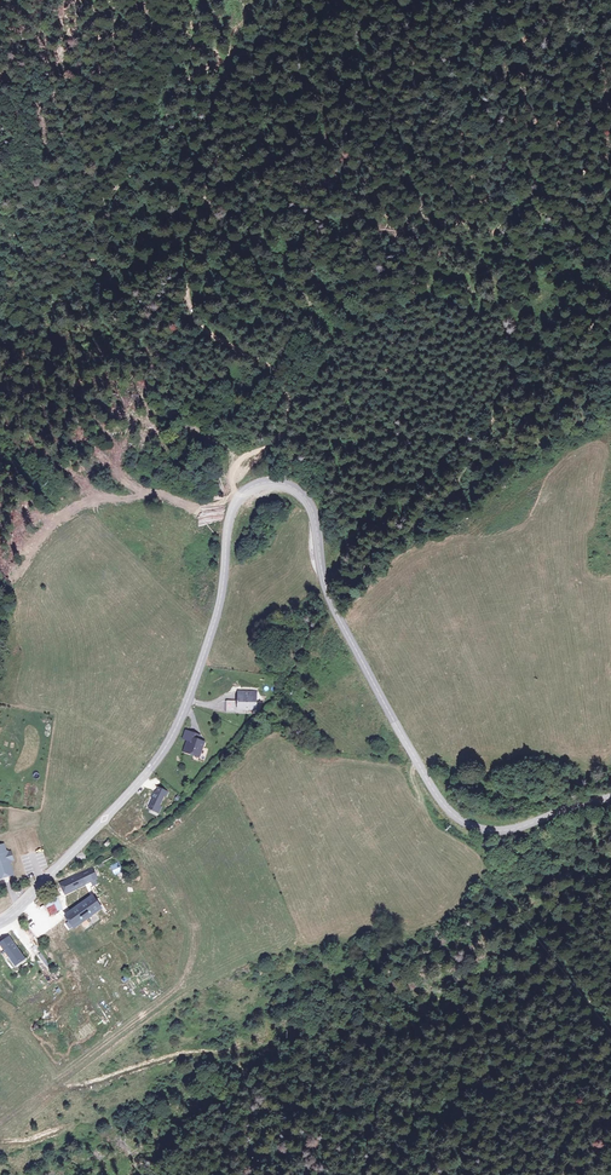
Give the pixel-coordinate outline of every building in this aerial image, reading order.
[(360,594),(353,591),(349,598),(357,601),(360,594)] [(232,691),(232,696),(230,696),(230,698),(217,699),(218,711),(230,711),(230,709),(247,709),(247,691),(232,691)] [(190,740),(191,734),(183,732),(179,739),(184,740),(184,738),(190,740)] [(179,739),(178,740),(176,750),(190,755),(195,742),(190,740),(184,738),(184,740),(179,739)] [(146,807),(156,812),(167,791),(157,786),(146,807)] [(0,844),(0,876),(14,871),(10,859),(13,855),(11,848),(6,848),(4,843),(0,844)] [(111,867),(115,875),(123,871),(119,863),(111,867)] [(66,892),(92,880),(90,876),(85,878),(82,872),(61,881),(66,892)] [(57,895),(45,901),(51,911),(62,905),(57,895)] [(67,912),(73,925),(100,911),(93,897),(67,912)] [(0,941),(17,963),(25,956),(8,935),(0,941)]
